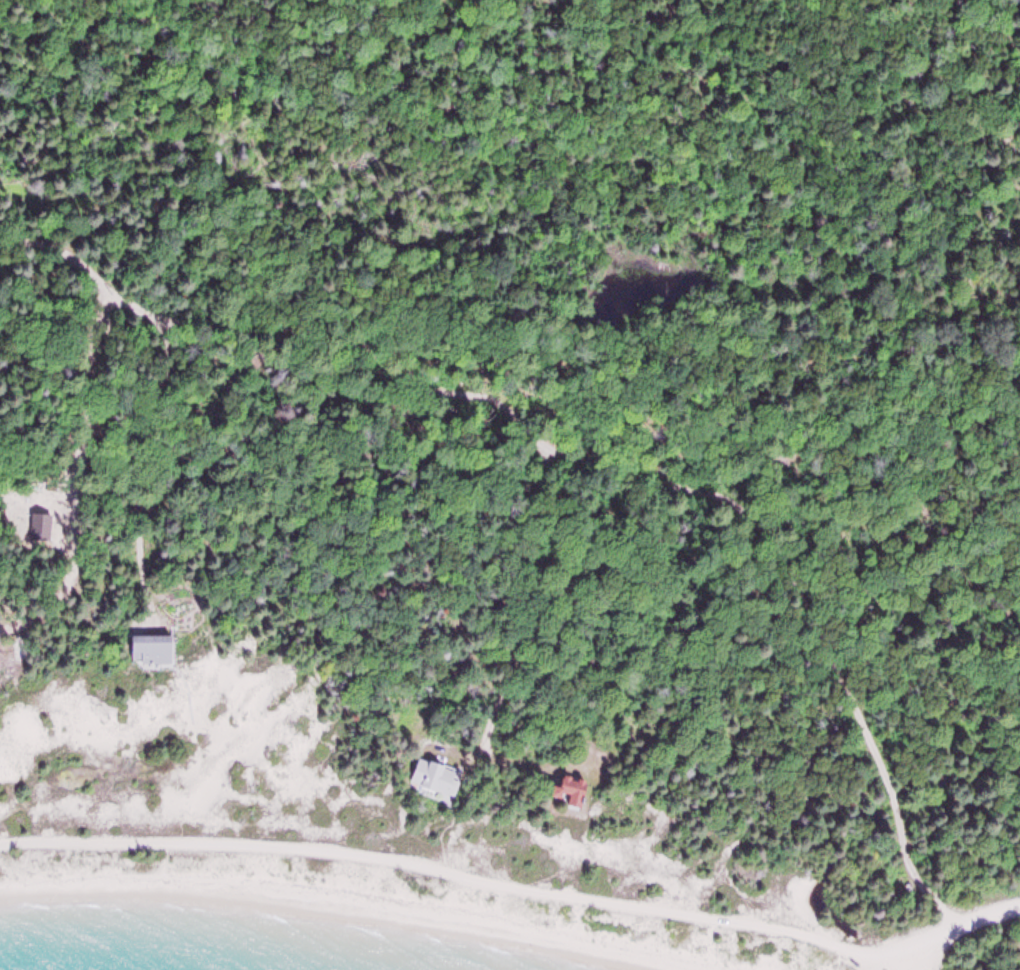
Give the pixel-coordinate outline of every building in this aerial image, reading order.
[(174,664),(174,636),(132,636),(132,664),(174,664)] [(571,805),(582,808),(588,784),(567,778),(564,790),(559,789),(556,799),(568,802),(569,795),(574,796),(571,805)]
